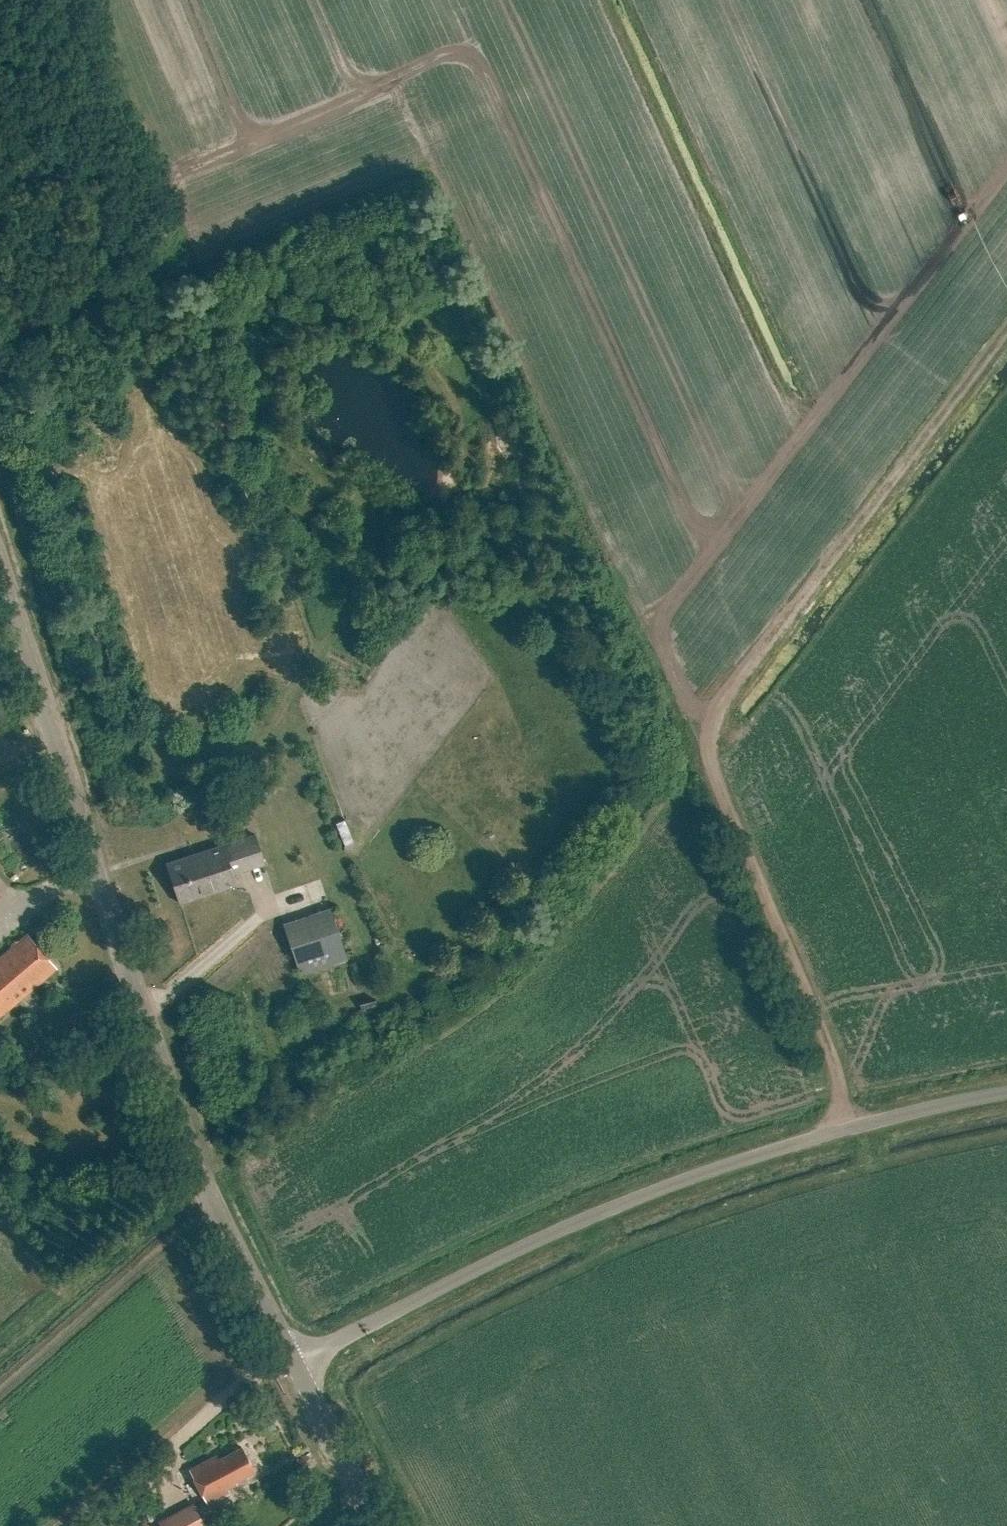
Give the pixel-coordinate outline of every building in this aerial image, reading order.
[(235,885),(230,867),(262,857),(254,833),(164,862),(178,903),(235,885)] [(304,961),(308,973),(346,961),(329,906),(283,921),(297,963),(304,961)] [(58,966),(29,932),(0,956),(0,1014),(58,966)] [(217,1455),(189,1468),(206,1503),(230,1492),(227,1487),(237,1483),(235,1479),(254,1470),(242,1445),(218,1457),(217,1455)] [(165,1519),(168,1525),(202,1525),(204,1525),(199,1515),(195,1517),(190,1507),(165,1519)]
